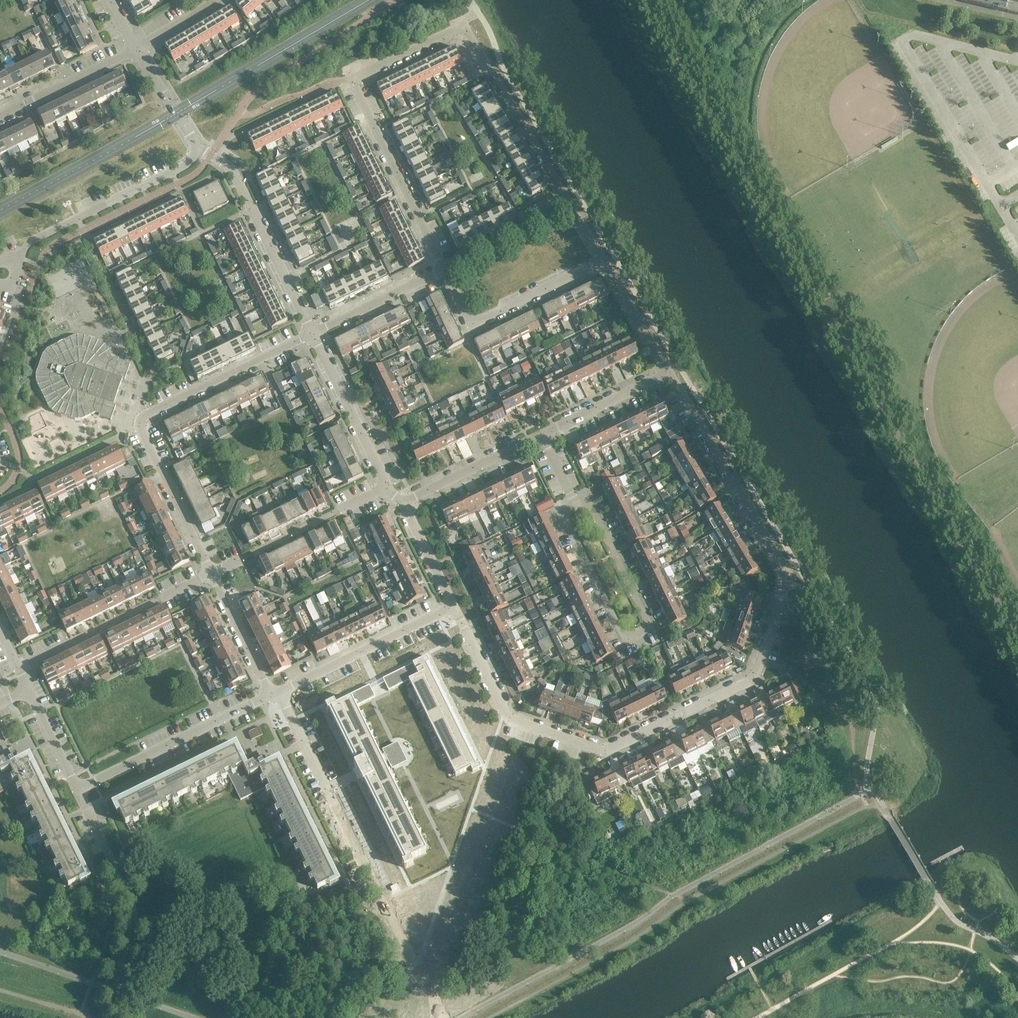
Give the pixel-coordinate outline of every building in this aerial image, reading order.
[(60,13),(77,5),(75,0),(73,1),(72,0),(59,0),(55,2),(60,13)] [(147,0),(145,0),(132,8),(137,17),(152,8),(147,0)] [(247,0),(239,0),(235,3),(246,17),(254,10),(247,0)] [(261,0),(247,0),(254,10),(263,3),(261,0)] [(282,0),(278,4),(282,9),(286,6),(282,0)] [(79,9),(77,5),(60,13),(65,23),(80,16),(77,10),(79,9)] [(230,7),(221,12),(229,27),(239,22),(230,7)] [(229,27),(221,12),(211,18),(220,33),(229,27)] [(83,22),(80,16),(65,23),(70,34),(87,25),(85,21),(83,22)] [(220,33),(211,18),(202,23),(211,38),(220,33)] [(211,38),(202,23),(193,29),(202,44),(211,38)] [(89,29),(87,25),(70,34),(75,44),(90,36),(87,30),(89,29)] [(202,44),(193,29),(183,34),(192,49),(202,44)] [(192,49),(183,34),(174,40),(183,55),(192,49)] [(93,42),(90,36),(75,44),(80,54),(97,46),(95,41),(93,42)] [(183,55),(174,40),(165,46),(173,61),(183,55)] [(462,62),(455,47),(445,52),(452,67),(462,62)] [(47,51),(37,57),(44,72),(50,69),(51,71),(56,69),(47,51)] [(61,51),(55,54),(61,65),(66,62),(61,51)] [(452,67),(445,52),(435,56),(443,72),(452,67)] [(443,72),(435,56),(425,61),(433,77),(443,72)] [(44,72),(37,57),(27,62),(35,79),(39,77),(38,75),(44,72)] [(433,77),(425,61),(416,66),(423,81),(433,77)] [(35,79),(27,62),(16,67),(24,82),(30,79),(31,81),(35,79)] [(423,81),(416,66),(406,71),(414,86),(423,81)] [(24,82),(16,67),(6,72),(15,89),(19,87),(18,85),(24,82)] [(122,71),(109,77),(117,92),(127,87),(123,78),(125,77),(122,71)] [(414,86),(406,71),(396,75),(404,91),(414,86)] [(6,72),(0,75),(0,85),(3,92),(9,89),(10,91),(15,89),(6,72)] [(404,91),(396,75),(387,80),(394,96),(404,91)] [(117,92),(109,77),(103,80),(102,78),(98,80),(107,97),(117,92)] [(107,97),(98,80),(94,82),(95,84),(89,87),(96,102),(107,97)] [(394,96),(387,80),(377,85),(384,101),(394,96)] [(471,92),(476,102),(491,93),(486,83),(471,92)] [(96,102),(89,87),(83,90),(82,88),(78,90),(86,107),(96,102)] [(86,107),(78,90),(73,92),(74,94),(68,97),(76,112),(86,107)] [(343,108),(335,92),(325,97),(333,113),(343,108)] [(497,102),(491,93),(476,102),(482,111),(497,102)] [(76,112),(68,97),(62,100),(61,98),(57,100),(66,117),(76,112)] [(333,113),(325,97),(315,102),(323,117),(333,113)] [(66,117),(57,100),(53,102),(54,104),(48,107),(55,122),(66,117)] [(323,117),(315,102),(306,107),(313,122),(323,117)] [(502,112),(497,102),(482,111),(487,120),(502,112)] [(55,122),(48,107),(42,110),(41,108),(36,110),(45,127),(55,122)] [(313,122),(306,107),(296,111),(304,127),(313,122)] [(304,127),(296,111),(286,116),(294,132),(304,127)] [(508,121),(502,112),(487,120),(493,130),(508,121)] [(294,132),(286,116),(277,121),(284,136),(294,132)] [(26,124),(20,126),(27,142),(38,136),(29,119),(25,121),(26,124)] [(392,127),(397,137),(412,129),(407,119),(392,127)] [(284,136),(277,121),(267,126),(275,141),(284,136)] [(513,130),(508,121),(493,130),(498,139),(513,130)] [(27,142),(20,126),(14,129),(13,127),(9,129),(17,147),(27,142)] [(275,141),(267,126),(257,130),(265,146),(275,141)] [(363,136),(358,127),(343,134),(348,144),(363,136)] [(9,129),(4,131),(6,134),(0,136),(0,137),(7,152),(17,147),(9,129)] [(417,139),(412,129),(397,137),(402,146),(417,139)] [(265,146),(257,130),(247,135),(255,151),(265,146)] [(519,139),(513,130),(498,139),(504,148),(519,139)] [(368,146),(363,136),(348,144),(352,154),(368,146)] [(422,148),(417,139),(402,146),(406,156),(422,148)] [(524,149),(519,139),(504,148),(509,158),(524,149)] [(373,156),(368,146),(352,154),(357,163),(373,156)] [(426,158),(422,148),(406,156),(411,166),(426,158)] [(530,158),(524,149),(509,158),(515,167),(530,158)] [(377,166),(373,156),(357,163),(362,173),(377,166)] [(431,168),(426,158),(411,166),(416,175),(431,168)] [(535,167),(530,158),(515,167),(520,176),(535,167)] [(382,175),(377,166),(362,173),(367,183),(382,175)] [(541,177),(535,167),(520,176),(526,185),(541,177)] [(436,177),(431,168),(416,175),(421,185),(436,177)] [(276,179),(271,169),(256,177),(261,187),(276,179)] [(387,185),(382,175),(367,183),(372,193),(387,185)] [(441,187),(436,177),(421,185),(425,195),(441,187)] [(546,186),(541,177),(526,185),(532,195),(546,186)] [(281,189),(276,179),(261,187),(266,196),(281,189)] [(218,181),(205,187),(216,209),(229,203),(218,181)] [(392,195),(387,185),(372,193),(376,203),(392,195)] [(216,209),(205,187),(193,194),(203,215),(216,209)] [(446,197),(441,187),(425,195),(430,205),(446,197)] [(286,198),(281,189),(266,196),(270,206),(286,198)] [(189,214),(181,198),(171,203),(179,218),(189,214)] [(291,208),(286,198),(270,206),(275,216),(291,208)] [(380,209),(385,219),(400,211),(395,202),(380,209)] [(179,218),(171,203),(162,208),(169,223),(179,218)] [(508,204),(498,209),(506,224),(516,220),(508,204)] [(169,223),(162,208),(152,212),(160,228),(169,223)] [(295,218),(291,208),(275,216),(280,225),(295,218)] [(506,224),(498,209),(489,214),(496,229),(506,224)] [(405,221),(400,211),(385,219),(389,229),(405,221)] [(160,228),(152,212),(142,217),(150,233),(160,228)] [(496,229),(489,214),(479,218),(486,234),(496,229)] [(150,233),(142,217),(133,222),(140,237),(150,233)] [(300,228),(295,218),(280,225),(285,235),(300,228)] [(486,234),(479,218),(469,223),(477,239),(486,234)] [(409,231),(405,221),(389,229),(394,238),(409,231)] [(140,237),(133,222),(123,227),(131,242),(140,237)] [(224,230),(229,240),(244,233),(239,223),(224,230)] [(477,239),(469,223),(459,228),(467,243),(477,239)] [(131,242),(123,227),(113,231),(121,247),(131,242)] [(305,237),(300,228),(285,235),(289,245),(305,237)] [(467,243),(459,228),(449,233),(457,248),(467,243)] [(121,247),(113,231),(104,236),(111,252),(121,247)] [(414,241),(409,231),(394,238),(399,248),(414,241)] [(249,242),(244,233),(229,240),(234,250),(249,242)] [(111,252),(104,236),(94,241),(101,257),(111,252)] [(310,247),(305,237),(289,245),(294,254),(310,247)] [(419,250),(414,241),(399,248),(404,258),(419,250)] [(254,252),(249,242),(234,250),(238,259),(254,252)] [(314,257),(310,247),(294,254),(299,264),(314,257)] [(424,260),(419,250),(404,258),(408,268),(424,260)] [(259,262),(254,252),(238,259),(243,269),(259,262)] [(263,271),(259,262),(243,269),(248,279),(263,271)] [(388,278),(381,262),(371,267),(378,283),(388,278)] [(378,283),(371,267),(361,272),(369,287),(378,283)] [(136,279),(131,269),(115,276),(120,286),(136,279)] [(268,281),(263,271),(248,279),(253,289),(268,281)] [(369,287),(361,272),(351,277),(359,292),(369,287)] [(359,292),(351,277),(341,281),(349,297),(359,292)] [(140,288),(136,279),(120,286),(125,296),(140,288)] [(608,295),(600,279),(590,284),(598,300),(608,295)] [(273,291),(268,281),(253,289),(257,298),(273,291)] [(349,297),(341,281),(332,286),(339,302),(349,297)] [(598,300),(590,284),(581,289),(588,304),(598,300)] [(339,302),(332,286),(322,291),(325,297),(328,304),(329,307),(339,302)] [(145,298),(140,288),(125,296),(130,306),(145,298)] [(588,304),(581,289),(571,294),(579,309),(588,304)] [(278,300),(273,291),(257,298),(262,308),(278,300)] [(325,297),(322,291),(310,297),(313,303),(325,297)] [(445,303),(440,293),(424,300),(429,310),(445,303)] [(579,309),(571,294),(561,298),(569,314),(579,309)] [(328,304),(325,297),(313,303),(316,309),(328,304)] [(150,308),(145,298),(130,306),(134,315),(150,308)] [(569,314),(561,298),(552,303),(559,319),(569,314)] [(282,310),(278,300),(262,308),(267,318),(282,310)] [(449,312),(445,303),(429,310),(434,320),(449,312)] [(559,319),(552,303),(542,308),(544,314),(549,324),(559,319)] [(155,317),(150,308),(134,315),(139,325),(155,317)] [(410,323),(403,308),(393,312),(400,328),(410,323)] [(287,320),(282,310),(267,318),(272,328),(287,320)] [(400,328),(393,312),(383,317),(390,333),(400,328)] [(454,322),(449,312),(434,320),(439,330),(454,322)] [(533,313),(523,317),(530,333),(540,328),(533,313)] [(544,314),(540,316),(545,326),(549,324),(544,314)] [(159,327),(155,317),(139,325),(144,335),(159,327)] [(390,333),(383,317),(373,322),(381,337),(390,333)] [(530,333),(523,317),(513,322),(520,338),(530,333)] [(618,317),(612,320),(614,325),(621,322),(618,317)] [(381,337),(373,322),(363,327),(371,342),(381,337)] [(459,332),(454,322),(439,330),(443,339),(459,332)] [(520,338),(513,322),(503,327),(511,342),(520,338)] [(164,337),(159,327),(144,335),(149,344),(164,337)] [(371,342),(363,327),(354,331),(361,347),(371,342)] [(511,342),(503,327),(493,332),(501,347),(511,342)] [(361,347),(354,331),(344,336),(352,352),(361,347)] [(464,342),(459,332),(443,339),(448,349),(464,342)] [(501,347),(493,332),(484,336),(491,352),(501,347)] [(256,349),(248,334),(238,339),(246,354),(256,349)] [(36,382),(49,408),(54,413),(75,420),(82,419),(95,413),(93,408),(101,411),(99,416),(111,420),(116,405),(113,404),(122,379),(125,379),(130,364),(118,360),(116,366),(109,363),(113,361),(107,347),(101,342),(81,335),(73,336),(47,349),(43,354),(36,375),(36,382)] [(352,352),(344,336),(334,341),(342,357),(352,352)] [(491,352),(484,336),(474,341),(481,357),(491,352)] [(169,346),(164,337),(149,344),(153,354),(169,346)] [(630,337),(620,342),(628,359),(638,354),(630,337)] [(246,354),(238,339),(229,344),(236,359),(246,354)] [(568,341),(561,344),(564,350),(571,347),(568,341)] [(628,359),(620,342),(610,347),(618,363),(628,359)] [(236,359),(229,344),(219,348),(227,364),(236,359)] [(174,356),(169,346),(153,354),(158,364),(174,356)] [(618,363),(610,347),(600,351),(609,368),(618,363)] [(227,364),(219,348),(209,353),(217,368),(227,364)] [(609,368),(600,351),(591,356),(599,373),(609,368)] [(217,368),(209,353),(200,358),(207,373),(217,368)] [(599,373),(591,356),(581,361),(589,378),(599,373)] [(207,373),(200,358),(190,363),(197,378),(207,373)] [(311,369),(306,359),(291,366),(296,376),(311,369)] [(589,378),(581,361),(571,366),(579,382),(589,378)] [(527,362),(522,365),(525,372),(531,369),(527,362)] [(369,372),(374,382),(391,374),(386,363),(369,372)] [(518,365),(511,369),(514,375),(522,372),(518,365)] [(579,382),(571,366),(562,370),(570,387),(579,382)] [(316,378),(311,369),(296,376),(300,386),(316,378)] [(570,387),(562,370),(552,375),(560,392),(570,387)] [(507,371),(500,375),(504,383),(511,380),(507,371)] [(278,373),(272,376),(277,385),(281,383),(283,383),(278,373)] [(396,383),(391,374),(374,382),(379,392),(396,383)] [(560,392),(552,375),(542,380),(550,397),(560,392)] [(261,376),(251,381),(259,396),(269,391),(261,376)] [(545,393),(537,376),(527,381),(535,398),(545,393)] [(321,388),(316,378),(300,386),(305,396),(321,388)] [(259,396),(251,381),(242,385),(249,401),(259,396)] [(535,398),(527,381),(517,386),(525,403),(535,398)] [(401,393),(396,383),(379,392),(384,401),(401,393)] [(249,401),(242,385),(232,390),(239,406),(249,401)] [(525,403),(517,386),(507,391),(515,408),(525,403)] [(325,398),(321,388),(305,396),(310,405),(325,398)] [(239,406),(232,390),(222,395),(230,410),(239,406)] [(515,408),(507,391),(497,396),(505,413),(515,408)] [(405,403),(401,393),(384,401),(389,411),(405,403)] [(230,410),(222,395),(213,400),(220,415),(230,410)] [(330,407),(325,398),(310,405),(315,415),(330,407)] [(220,415),(213,400),(203,404),(210,420),(220,415)] [(447,400),(442,402),(446,410),(451,407),(449,404),(447,400)] [(661,400),(651,405),(659,422),(669,417),(661,400)] [(505,419),(497,402),(487,407),(495,424),(505,419)] [(410,413),(405,403),(389,411),(394,421),(410,413)] [(210,420),(203,404),(193,409),(201,425),(210,420)] [(659,422),(651,405),(641,410),(650,427),(659,422)] [(335,417),(330,407),(315,415),(320,425),(335,417)] [(495,424),(487,407),(477,412),(485,429),(495,424)] [(201,425),(193,409),(183,414),(191,429),(201,425)] [(650,427),(641,410),(632,415),(640,432),(650,427)] [(485,429),(477,412),(467,417),(475,433),(485,429)] [(191,429),(183,414),(174,419),(181,434),(191,429)] [(244,414),(237,418),(240,423),(247,420),(244,414)] [(640,432),(632,415),(622,420),(630,437),(640,432)] [(475,433),(467,417),(457,421),(466,438),(475,433)] [(183,438),(181,434),(174,419),(164,424),(165,426),(172,441),(173,443),(183,438)] [(630,437),(622,420),(612,425),(621,441),(622,441),(623,440),(624,440),(625,439),(630,437)] [(466,438),(457,421),(448,426),(456,443),(466,438)] [(674,422),(663,428),(673,444),(683,438),(674,422)] [(621,441),(612,425),(603,429),(611,446),(615,444),(621,441)] [(165,426),(162,427),(169,442),(172,441),(165,426)] [(324,434),(329,444),(344,436),(339,426),(324,434)] [(456,443),(448,426),(438,431),(446,448),(456,443)] [(611,446),(603,429),(593,434),(601,451),(611,446)] [(446,448),(438,431),(428,436),(437,452),(446,448)] [(601,451),(593,434),(583,439),(591,455),(601,451)] [(349,446),(344,436),(329,444),(333,453),(349,446)] [(437,452),(428,436),(419,440),(427,457),(437,452)] [(591,455),(583,439),(573,444),(581,460),(586,458),(589,465),(595,462),(591,455)] [(427,457),(419,440),(409,445),(417,462),(427,457)] [(688,453),(682,443),(666,453),(672,462),(688,453)] [(658,445),(649,450),(652,457),(661,451),(658,445)] [(117,446),(107,451),(115,468),(125,463),(117,446)] [(354,455),(349,446),(333,453),(338,463),(354,455)] [(128,447),(121,450),(127,461),(133,458),(128,447)] [(115,468),(107,451),(97,456),(105,473),(115,468)] [(649,451),(642,455),(645,461),(652,457),(649,451)] [(693,462),(688,453),(672,462),(677,471),(693,462)] [(358,465),(354,455),(338,463),(343,473),(358,465)] [(105,473),(97,456),(87,461),(96,478),(105,473)] [(173,468),(178,478),(193,470),(188,460),(173,468)] [(96,478),(87,461),(77,466),(86,483),(96,478)] [(699,471),(693,462),(677,471),(683,481),(699,471)] [(363,475),(358,465),(343,473),(348,483),(363,475)] [(86,483),(77,466),(68,470),(76,488),(86,483)] [(528,466),(518,471),(526,487),(536,482),(528,466)] [(620,466),(613,470),(616,475),(623,472),(620,466)] [(654,467),(647,470),(649,475),(656,471),(654,467)] [(76,488),(68,470),(58,475),(67,492),(76,488)] [(198,480),(193,470),(178,478),(183,488),(198,480)] [(526,487),(518,471),(508,475),(516,492),(526,487)] [(704,480),(699,471),(683,481),(677,484),(679,488),(685,484),(688,490),(704,480)] [(608,472),(601,475),(604,481),(611,477),(608,472)] [(644,472),(633,478),(635,482),(646,477),(644,472)] [(656,472),(650,475),(654,483),(660,479),(656,472)] [(598,473),(593,476),(597,484),(602,481),(598,473)] [(67,492),(58,475),(48,480),(57,497),(67,492)] [(519,498),(516,492),(508,475),(498,480),(507,497),(507,499),(510,503),(513,501),(513,500),(519,498)] [(602,486),(606,496),(623,488),(618,478),(602,486)] [(57,497),(48,480),(38,485),(47,502),(57,497)] [(203,490),(198,480),(183,488),(187,497),(203,490)] [(507,497),(498,480),(489,485),(497,502),(507,497)] [(710,490),(704,480),(688,490),(694,499),(710,490)] [(155,493),(150,482),(133,491),(138,501),(155,493)] [(497,502),(489,485),(479,490),(487,506),(497,502)] [(628,498),(623,488),(606,496),(611,506),(628,498)] [(653,489),(647,492),(651,498),(657,495),(653,489)] [(207,500),(203,490),(187,497),(192,507),(207,500)] [(319,490),(309,495),(317,510),(327,505),(319,490)] [(487,506),(479,490),(469,494),(477,511),(487,506)] [(716,499),(710,490),(694,499),(700,509),(716,499)] [(36,492),(26,497),(34,514),(44,509),(36,492)] [(160,502),(155,493),(138,501),(143,511),(160,502)] [(667,493),(661,496),(665,503),(670,500),(667,493)] [(477,511),(469,494),(460,499),(468,516),(477,511)] [(317,510),(309,495),(300,499),(307,515),(317,510)] [(34,514),(26,497),(16,501),(24,519),(34,514)] [(633,507),(628,498),(611,506),(616,516),(633,507)] [(307,515),(300,499),(290,504),(297,520),(307,515)] [(468,516),(460,499),(450,504),(458,521),(468,516)] [(212,509),(207,500),(192,507),(197,517),(212,509)] [(24,519),(16,501),(6,506),(15,523),(24,519)] [(671,501),(665,504),(669,510),(674,507),(671,501)] [(165,512),(160,502),(143,511),(148,520),(165,512)] [(297,520),(290,504),(280,509),(288,524),(297,520)] [(458,521),(450,504),(440,509),(448,526),(458,521)] [(541,504),(535,507),(539,514),(545,511),(541,504)] [(702,513),(708,523),(724,514),(718,504),(702,513)] [(6,506),(0,509),(0,518),(5,528),(15,523),(6,506)] [(638,517),(633,507),(616,516),(621,525),(638,517)] [(217,519),(212,509),(197,517),(202,527),(210,523),(217,519)] [(288,524),(280,509),(270,514),(278,529),(288,524)] [(678,511),(671,515),(675,522),(682,518),(678,511)] [(169,522),(165,512),(148,520),(152,530),(169,522)] [(248,518),(251,523),(259,539),(268,534),(261,518),(258,513),(248,518)] [(278,529),(270,514),(261,518),(268,534),(278,529)] [(549,525),(544,514),(527,523),(532,533),(549,525)] [(730,523),(724,514),(708,523),(714,533),(730,523)] [(667,515),(662,518),(666,525),(671,523),(667,515)] [(355,528),(349,516),(343,520),(348,531),(355,528)] [(642,527),(638,517),(621,525),(626,535),(642,527)] [(367,526),(372,536),(389,528),(384,518),(367,526)] [(501,521),(496,524),(497,525),(500,532),(506,530),(501,521)] [(174,531),(169,522),(152,530),(157,540),(174,531)] [(210,523),(202,527),(205,534),(213,530),(210,523)] [(259,539),(251,523),(241,528),(249,544),(259,539)] [(336,523),(326,528),(333,544),(343,539),(340,532),(336,523)] [(735,532),(730,523),(714,533),(719,542),(735,532)] [(649,524),(644,526),(642,527),(626,535),(631,545),(647,537),(644,531),(650,528),(649,524)] [(554,534),(549,525),(532,533),(537,542),(554,534)] [(684,526),(679,529),(683,537),(688,534),(684,526)] [(333,544),(326,528),(316,533),(323,548),(333,544)] [(356,528),(349,531),(354,541),(361,537),(356,528)] [(394,538),(389,528),(372,536),(377,546),(394,538)] [(179,541),(174,531),(157,540),(162,550),(179,541)] [(741,542),(735,532),(719,542),(716,543),(722,553),(725,551),(741,542)] [(323,548),(316,533),(306,538),(314,553),(323,548)] [(559,544),(554,534),(537,542),(542,552),(559,544)] [(689,535),(684,538),(688,545),(692,542),(689,535)] [(314,553),(306,538),(297,542),(304,558),(314,553)] [(399,548),(394,538),(377,546),(382,556),(399,548)] [(519,539),(511,543),(513,549),(521,545),(519,539)] [(654,550),(649,540),(632,548),(637,558),(654,550)] [(184,551),(179,541),(162,550),(167,559),(184,551)] [(465,541),(458,545),(461,551),(468,547),(465,541)] [(304,558),(297,542),(287,547),(294,563),(304,558)] [(746,551),(741,542),(725,551),(730,560),(746,551)] [(563,554),(559,544),(542,552),(547,562),(563,554)] [(484,556),(479,546),(462,554),(467,565),(484,556)] [(294,563),(287,547),(277,552),(285,567),(294,563)] [(403,557),(399,548),(382,556),(387,566),(403,557)] [(697,548),(691,551),(693,556),(699,553),(697,548)] [(683,549),(678,552),(680,557),(686,554),(683,549)] [(521,550),(516,553),(520,562),(526,560),(521,550)] [(658,560),(654,550),(637,558),(642,568),(658,560)] [(189,561),(184,551),(167,559),(172,570),(189,561)] [(752,560),(746,551),(730,560),(736,570),(752,560)] [(285,567),(277,552),(267,557),(275,572),(285,567)] [(135,556),(134,557),(137,564),(142,562),(139,554),(135,556)] [(568,563),(563,554),(547,562),(551,571),(568,563)] [(489,566),(484,556),(467,565),(472,574),(489,566)] [(700,556),(695,558),(699,565),(704,563),(700,556)] [(267,557),(257,561),(261,568),(256,571),(261,579),(275,572),(267,557)] [(408,567),(403,557),(387,566),(391,575),(408,567)] [(255,559),(247,563),(251,570),(258,566),(255,559)] [(527,560),(520,563),(523,569),(529,566),(527,560)] [(663,569),(658,560),(642,568),(646,577),(663,569)] [(757,570),(752,560),(736,570),(741,579),(757,570)] [(573,573),(568,563),(551,571),(556,582),(573,573)] [(518,565),(508,570),(510,574),(520,570),(518,565)] [(493,576),(489,566),(472,574),(477,584),(493,576)] [(5,567),(0,569),(0,581),(10,576),(5,567)] [(413,577),(408,567),(391,575),(396,585),(413,577)] [(668,579),(663,569),(646,577),(651,587),(668,579)] [(696,569),(688,573),(692,579),(699,575),(696,569)] [(155,587),(146,570),(136,575),(145,592),(155,587)] [(145,592),(136,575),(126,580),(135,597),(145,592)] [(522,575),(517,577),(521,585),(526,582),(522,575)] [(10,576),(0,581),(0,593),(14,586),(10,576)] [(498,585),(493,576),(477,584),(481,594),(498,585)] [(579,586),(574,576),(558,584),(563,594),(579,586)] [(418,586),(413,577),(396,585),(401,595),(418,586)] [(700,577),(692,581),(696,587),(704,583),(700,577)] [(673,589),(668,579),(651,587),(656,597),(673,589)] [(135,597),(126,580),(117,585),(125,602),(135,597)] [(340,584),(333,587),(336,595),(343,591),(340,584)] [(527,584),(521,587),(525,596),(531,593),(527,584)] [(125,602),(117,585),(107,590),(116,607),(125,602)] [(503,595),(498,585),(481,594),(486,603),(503,595)] [(14,586),(0,593),(0,600),(2,604),(19,596),(14,586)] [(423,597),(418,586),(401,595),(406,605),(423,597)] [(584,596),(579,586),(563,594),(567,604),(584,596)] [(333,587),(326,590),(330,598),(336,595),(333,587)] [(54,589),(47,592),(50,598),(58,595),(55,589),(54,589)] [(677,598),(673,589),(656,597),(661,607),(677,598)] [(116,607),(107,590),(97,594),(106,612),(116,607)] [(323,592),(317,596),(321,605),(328,602),(323,592)] [(743,592),(739,603),(757,609),(760,598),(743,592)] [(262,607),(255,593),(249,596),(251,600),(240,605),(245,616),(262,607)] [(106,612),(97,594),(88,599),(96,616),(106,612)] [(508,605),(503,595),(486,603),(491,614),(508,605)] [(24,605),(19,596),(2,604),(7,614),(24,605)] [(589,606),(584,596),(567,604),(572,614),(589,606)] [(682,608),(677,598),(661,607),(665,616),(682,608)] [(96,616),(88,599),(78,604),(86,621),(96,616)] [(212,609),(207,599),(190,607),(195,617),(212,609)] [(530,599),(523,602),(527,609),(533,606),(530,599)] [(377,603),(367,608),(375,625),(385,620),(377,603)] [(757,609),(739,603),(736,613),(753,619),(757,609)] [(86,621),(78,604),(68,609),(77,626),(86,621)] [(29,615),(24,605),(7,614),(11,623),(29,615)] [(172,623),(164,606),(154,611),(162,628),(172,623)] [(594,615),(589,606),(572,614),(577,624),(594,615)] [(267,617),(262,607),(245,616),(250,625),(267,617)] [(375,625),(367,608),(357,613),(366,629),(375,625)] [(687,618),(682,608),(665,616),(670,626),(687,618)] [(77,626),(68,609),(58,614),(67,631),(77,626)] [(217,618),(212,609),(195,617),(200,627),(217,618)] [(535,609),(528,612),(532,620),(539,617),(535,609)] [(510,620),(505,610),(484,620),(489,631),(506,622),(510,620)] [(162,628),(154,611),(144,616),(152,633),(162,628)] [(366,629),(357,613),(348,617),(356,634),(366,629)] [(753,619),(736,613),(732,623),(750,629),(753,619)] [(33,625),(29,615),(11,623),(16,633),(33,625)] [(598,625),(594,615),(577,624),(582,633),(598,625)] [(152,633),(144,616),(134,620),(143,638),(152,633)] [(272,627),(267,617),(250,625),(255,635),(272,627)] [(356,634),(348,617),(338,622),(346,639),(356,634)] [(222,628),(217,618),(200,627),(205,637),(222,628)] [(704,618),(702,624),(710,627),(713,621),(704,618)] [(540,619),(533,622),(536,630),(543,627),(540,619)] [(143,638),(134,620),(125,625),(133,642),(143,638)] [(750,629),(732,623),(726,621),(723,631),(729,633),(746,639),(750,629)] [(346,639),(338,622),(328,627),(337,644),(346,639)] [(510,632),(506,622),(489,631),(494,640),(510,632)] [(38,635),(33,625),(16,633),(21,643),(38,635)] [(133,642),(125,625),(115,630),(123,647),(133,642)] [(603,635),(598,625),(582,633),(586,643),(603,635)] [(277,636),(272,627),(255,635),(259,645),(277,636)] [(337,644),(328,627),(319,632),(327,648),(337,644)] [(226,638),(222,628),(205,637),(209,646),(226,638)] [(544,628),(538,632),(540,637),(547,634),(544,628)] [(123,647),(115,630),(105,635),(113,652),(123,647)] [(327,648),(319,632),(308,637),(317,653),(327,648)] [(515,642),(510,632),(494,640),(498,650),(515,642)] [(692,632),(685,635),(688,641),(695,638),(692,632)] [(746,639),(729,633),(725,644),(743,650),(746,639)] [(608,644),(603,635),(586,643),(591,653),(608,644)] [(281,646),(277,636),(259,645),(264,654),(281,646)] [(681,637),(674,641),(676,646),(684,642),(681,637)] [(99,638),(89,643),(97,660),(107,655),(99,638)] [(231,647),(226,638),(209,646),(214,656),(231,647)] [(673,640),(667,643),(670,649),(676,646),(674,641),(673,640)] [(520,651),(515,642),(498,650),(503,660),(520,651)] [(551,642),(544,645),(547,650),(553,647),(551,642)] [(97,660),(89,643),(79,647),(87,665),(97,660)] [(613,655),(608,644),(591,653),(596,663),(613,655)] [(286,656),(281,646),(264,654),(269,664),(286,656)] [(87,665),(79,647),(69,652),(78,669),(87,665)] [(236,657),(231,647),(214,656),(219,666),(236,657)] [(525,661),(520,651),(503,660),(508,669),(525,661)] [(723,651),(706,659),(714,675),(725,670),(724,669),(734,664),(732,659),(723,651)] [(78,669),(69,652),(60,657),(68,674),(78,669)] [(641,655),(634,658),(637,665),(644,661),(641,655)] [(291,666),(286,656),(269,664),(274,674),(291,666)] [(68,674),(60,657),(50,662),(58,679),(68,674)] [(241,667),(236,657),(219,666),(224,675),(241,667)] [(427,657),(382,679),(388,691),(409,681),(455,776),(470,768),(472,773),(481,768),(479,763),(475,765),(426,665),(429,663),(427,657)] [(551,660),(550,661),(554,668),(560,661),(558,657),(551,660)] [(634,658),(624,663),(627,669),(637,665),(634,658)] [(714,675),(706,659),(697,663),(705,680),(714,675)] [(529,671),(525,661),(508,669),(513,679),(529,671)] [(58,679),(50,662),(40,667),(48,684),(58,679)] [(705,680),(697,663),(687,668),(695,685),(705,680)] [(601,664),(594,668),(596,673),(603,670),(601,664)] [(246,677),(241,667),(224,675),(230,689),(236,687),(235,683),(246,677)] [(695,685),(687,668),(677,673),(685,690),(695,685)] [(534,681),(529,671),(513,679),(518,689),(534,681)] [(685,690),(677,673),(667,678),(675,695),(685,690)] [(790,683),(791,686),(787,688),(786,685),(776,690),(784,707),(793,703),(795,705),(800,702),(799,700),(805,697),(796,680),(790,683)] [(666,699),(658,682),(648,687),(656,704),(666,699)] [(334,703),(325,707),(327,712),(331,710),(357,764),(353,765),(362,783),(366,782),(405,862),(402,864),(404,868),(413,864),(411,860),(426,853),(386,771),(391,768),(391,769),(400,765),(391,747),(382,751),(383,752),(378,754),(355,707),(375,697),(369,686),(334,703)] [(656,704),(648,687),(638,692),(647,709),(656,704)] [(538,707),(549,711),(555,693),(544,689),(538,707)] [(784,707),(776,690),(766,695),(767,698),(763,700),(769,712),(773,710),(774,712),(784,707)] [(647,709),(638,692),(629,697),(637,713),(647,709)] [(565,697),(555,693),(549,711),(559,714),(565,697)] [(577,694),(575,700),(569,718),(579,721),(587,698),(577,694)] [(616,696),(602,703),(603,720),(613,715),(617,723),(627,718),(619,701),(616,696)] [(575,700),(565,697),(559,714),(569,718),(575,700)] [(637,713),(629,697),(619,701),(627,718),(637,713)] [(602,703),(587,698),(579,721),(590,725),(593,717),(603,720),(602,703)] [(757,700),(747,705),(755,721),(765,716),(764,715),(769,712),(763,700),(758,702),(757,700)] [(755,721),(747,705),(737,710),(738,712),(733,714),(740,727),(744,725),(745,726),(755,721)] [(728,714),(718,719),(726,736),(736,731),(735,729),(740,727),(733,714),(729,717),(728,714)] [(726,736),(718,719),(707,724),(709,726),(704,729),(710,741),(715,739),(716,741),(726,736)] [(699,728),(689,733),(697,750),(707,745),(706,743),(710,741),(704,729),(700,731),(699,728)] [(254,729),(247,733),(253,744),(260,741),(254,729)] [(697,750),(689,733),(678,738),(680,741),(675,743),(681,755),(686,753),(687,755),(697,750)] [(811,735),(804,738),(807,744),(814,740),(811,735)] [(235,749),(231,741),(212,750),(214,755),(213,756),(212,755),(210,756),(210,757),(196,763),(194,764),(194,765),(192,766),(190,761),(183,765),(185,769),(183,770),(183,769),(180,770),(181,771),(167,778),(167,777),(164,778),(165,779),(163,780),(161,775),(154,779),(156,783),(154,784),(154,783),(151,785),(152,785),(138,792),(138,791),(135,792),(136,793),(134,794),(132,790),(125,793),(127,798),(125,798),(122,799),(123,800),(113,804),(117,814),(120,812),(125,823),(133,820),(132,818),(147,811),(148,812),(162,805),(161,804),(176,797),(177,798),(191,791),(190,790),(201,785),(206,783),(206,784),(210,782),(213,780),(220,777),(220,776),(227,772),(233,785),(240,800),(268,786),(272,793),(271,794),(278,808),(279,808),(282,815),(286,823),(285,823),(292,837),(293,837),(300,852),(299,852),(303,859),(306,866),(307,866),(315,881),(313,881),(317,889),(328,884),(329,886),(338,881),(334,872),(335,871),(333,869),(332,868),(336,865),(333,858),(328,860),(327,859),(328,858),(327,856),(326,856),(319,843),(320,842),(319,840),(318,840),(317,839),(322,836),(318,829),(314,831),(313,830),(314,829),(313,827),(312,827),(305,814),(306,813),(305,811),(304,811),(303,810),(308,807),(304,800),(300,802),(299,800),(300,800),(298,798),(297,798),(291,784),(292,784),(290,781),(290,782),(289,780),(293,778),(284,759),(280,761),(278,759),(264,766),(257,752),(247,756),(242,745),(235,749)] [(659,747),(668,764),(670,770),(685,762),(681,755),(675,743),(671,745),(670,742),(659,747)] [(794,745),(788,748),(789,748),(791,753),(799,749),(797,746),(794,745)] [(668,764),(659,747),(649,752),(651,755),(646,757),(652,770),(657,767),(658,769),(668,764)] [(19,784),(23,790),(21,791),(28,805),(30,805),(37,820),(36,820),(43,834),(44,834),(51,849),(50,850),(57,864),(58,863),(65,878),(64,879),(68,886),(79,881),(80,883),(89,879),(85,869),(86,869),(84,866),(83,867),(83,865),(87,863),(84,855),(79,858),(78,856),(79,855),(78,853),(77,853),(70,840),(71,840),(70,837),(69,837),(68,836),(73,833),(69,826),(65,828),(64,827),(65,826),(63,824),(56,811),(57,810),(56,808),(55,808),(54,807),(59,804),(55,797),(50,799),(50,798),(50,797),(49,795),(48,795),(42,782),(43,781),(41,779),(40,779),(40,777),(44,775),(35,756),(16,766),(8,749),(0,752),(0,793),(19,784)] [(640,757),(630,762),(641,784),(656,777),(652,770),(646,757),(642,759),(640,757)] [(641,784),(630,762),(620,767),(622,769),(617,771),(623,784),(628,782),(629,783),(630,783),(633,788),(641,784)] [(611,771),(601,776),(610,793),(620,788),(619,786),(623,784),(617,771),(613,774),(611,771)] [(612,797),(610,793),(601,776),(591,781),(592,783),(588,786),(597,804),(612,797)] [(726,777),(714,783),(717,789),(729,784),(726,777)] [(709,785),(703,788),(706,793),(712,791),(709,785)] [(689,794),(685,796),(690,806),(694,804),(689,794)] [(684,797),(670,804),(673,811),(687,804),(684,797)]
